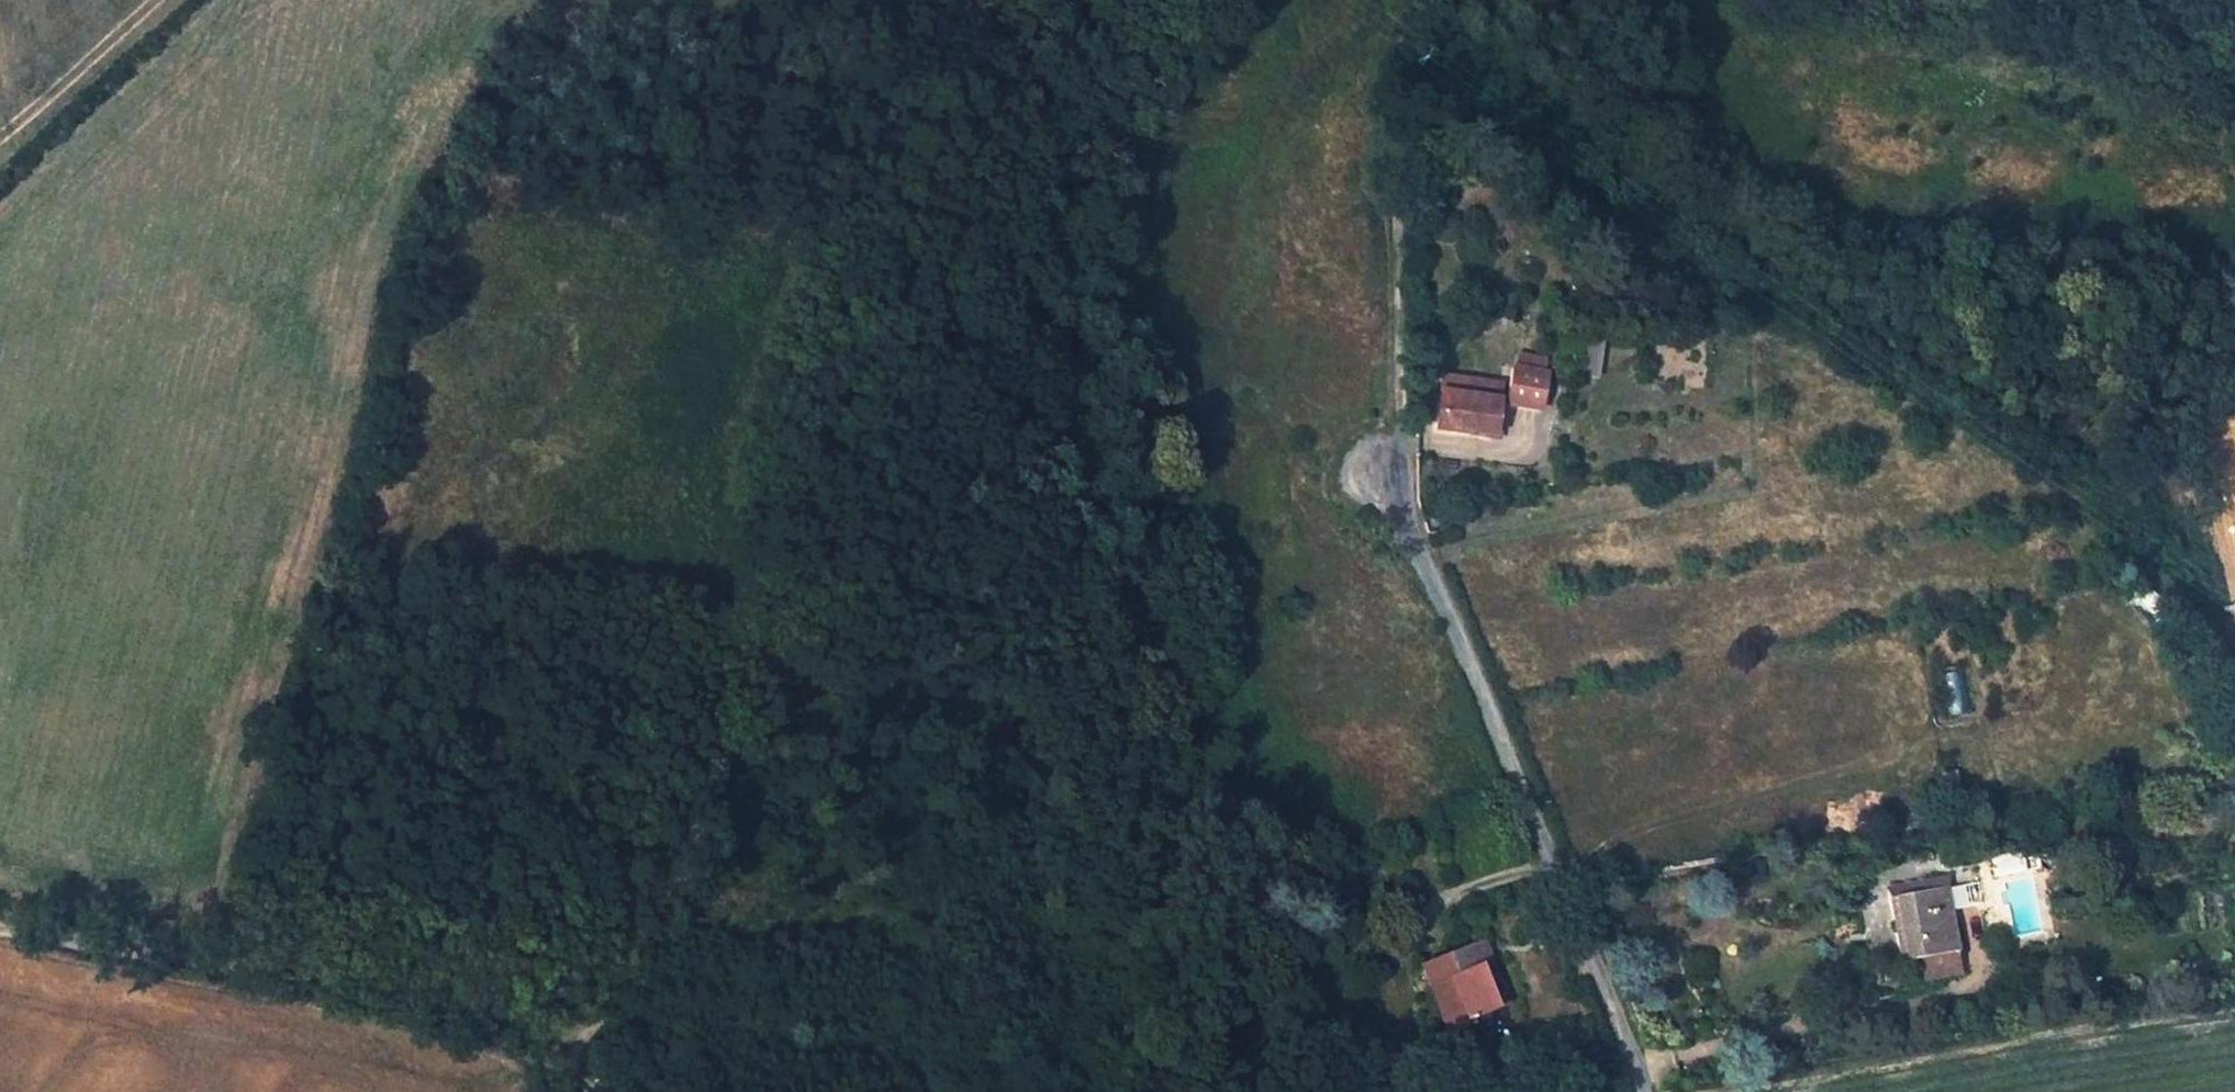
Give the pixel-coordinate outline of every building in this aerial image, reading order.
[(1554,336),(1542,334),(1538,364),(1549,365),(1554,336)] [(1579,344),(1578,372),(1594,373),(1595,344),(1579,344)] [(1512,369),(1504,404),(1537,411),(1545,377),(1512,369)] [(1440,377),(1433,429),(1454,432),(1455,422),(1492,427),(1498,385),(1440,377)] [(1455,422),(1454,432),(1491,438),(1492,427),(1455,422)] [(1943,876),(1924,879),(1926,887),(1889,895),(1902,960),(1957,949),(1943,876)] [(1924,879),(1887,887),(1889,895),(1926,887),(1924,879)] [(1484,964),(1491,961),(1482,940),(1477,943),(1484,964)] [(1477,943),(1421,966),(1449,1031),(1472,1021),(1470,1016),(1489,1007),(1473,969),(1484,964),(1477,943)] [(1473,969),(1489,1007),(1507,1000),(1491,961),(1484,964),(1473,969)] [(2024,1002),(2004,1004),(2005,1016),(2026,1013),(2024,1002)]
